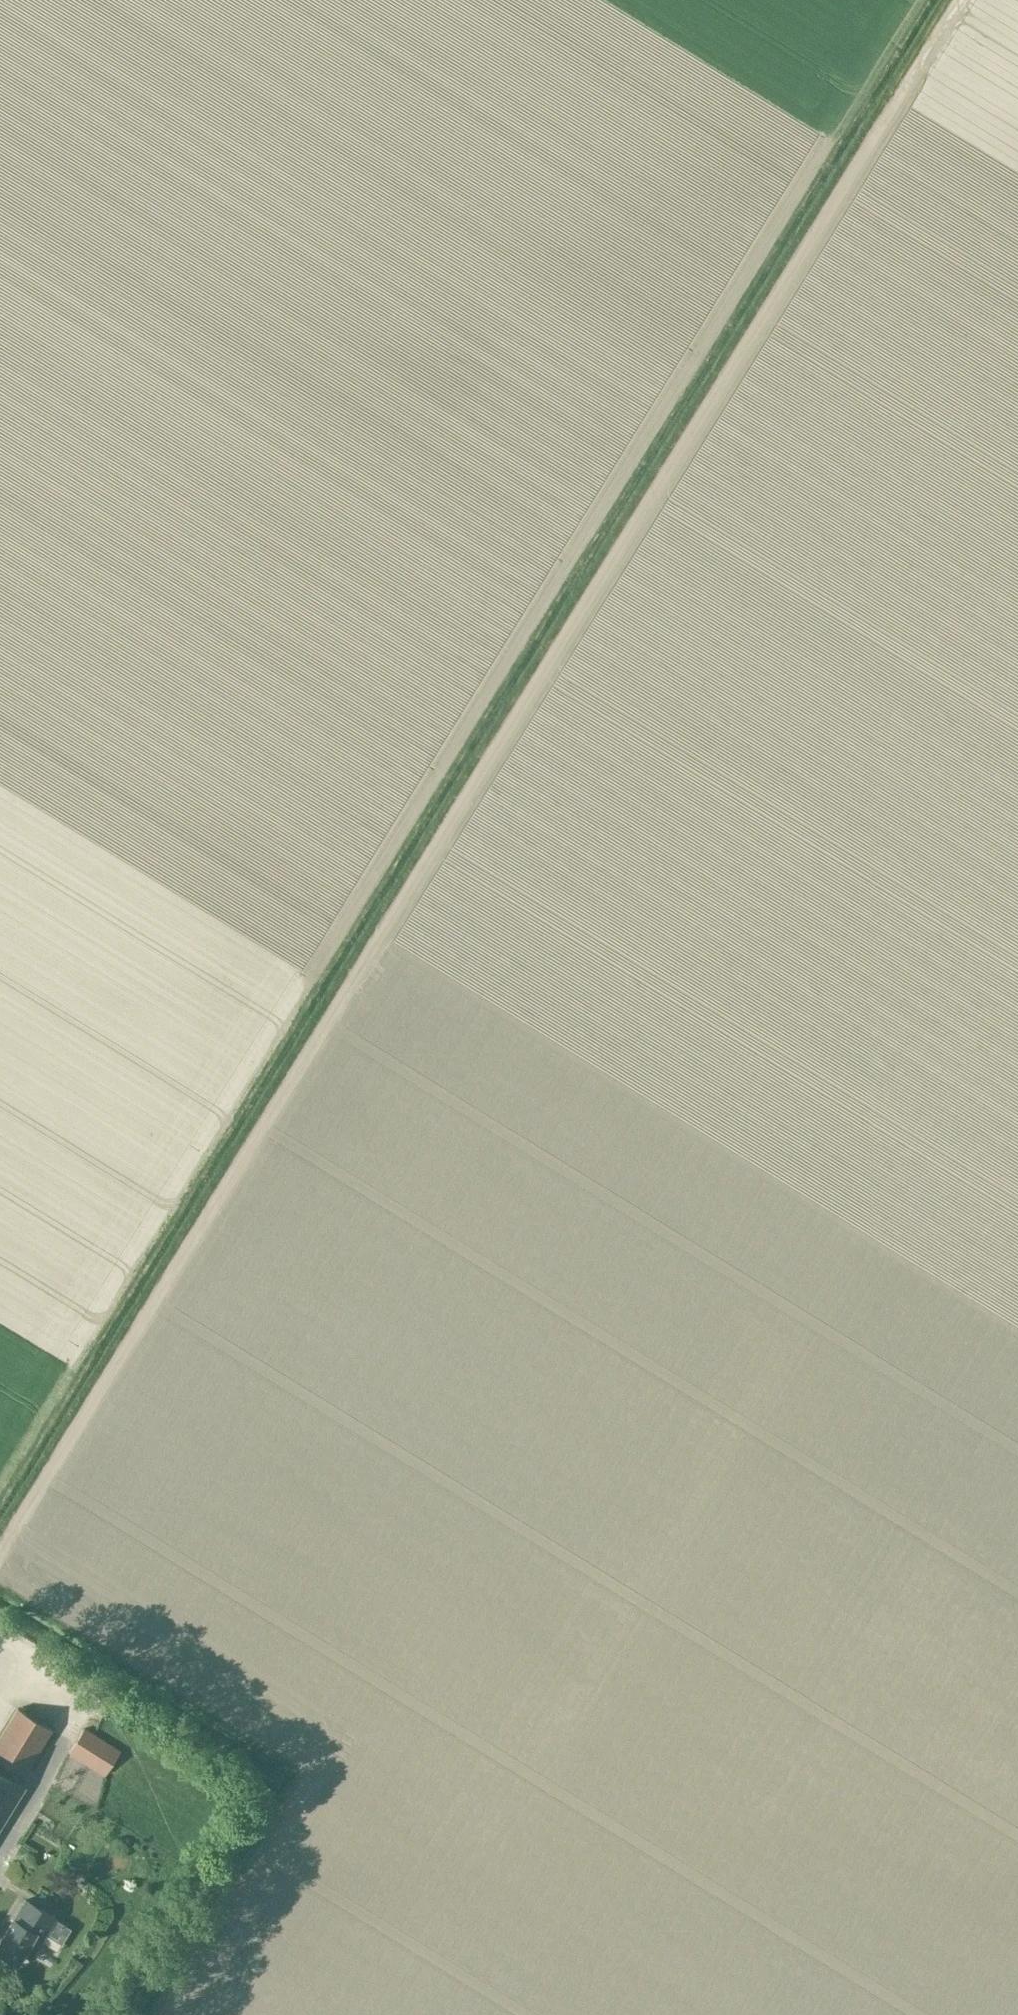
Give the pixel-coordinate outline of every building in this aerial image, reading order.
[(17,1708),(0,1735),(0,1760),(3,1761),(0,1765),(0,1772),(14,1780),(19,1772),(23,1774),(51,1729),(17,1708)] [(104,1774),(119,1751),(83,1728),(68,1751),(104,1774)] [(0,1772),(0,1825),(24,1786),(14,1780),(0,1772)] [(0,1939),(0,1952),(17,1962),(25,1949),(32,1954),(54,1917),(25,1899),(0,1939)]
